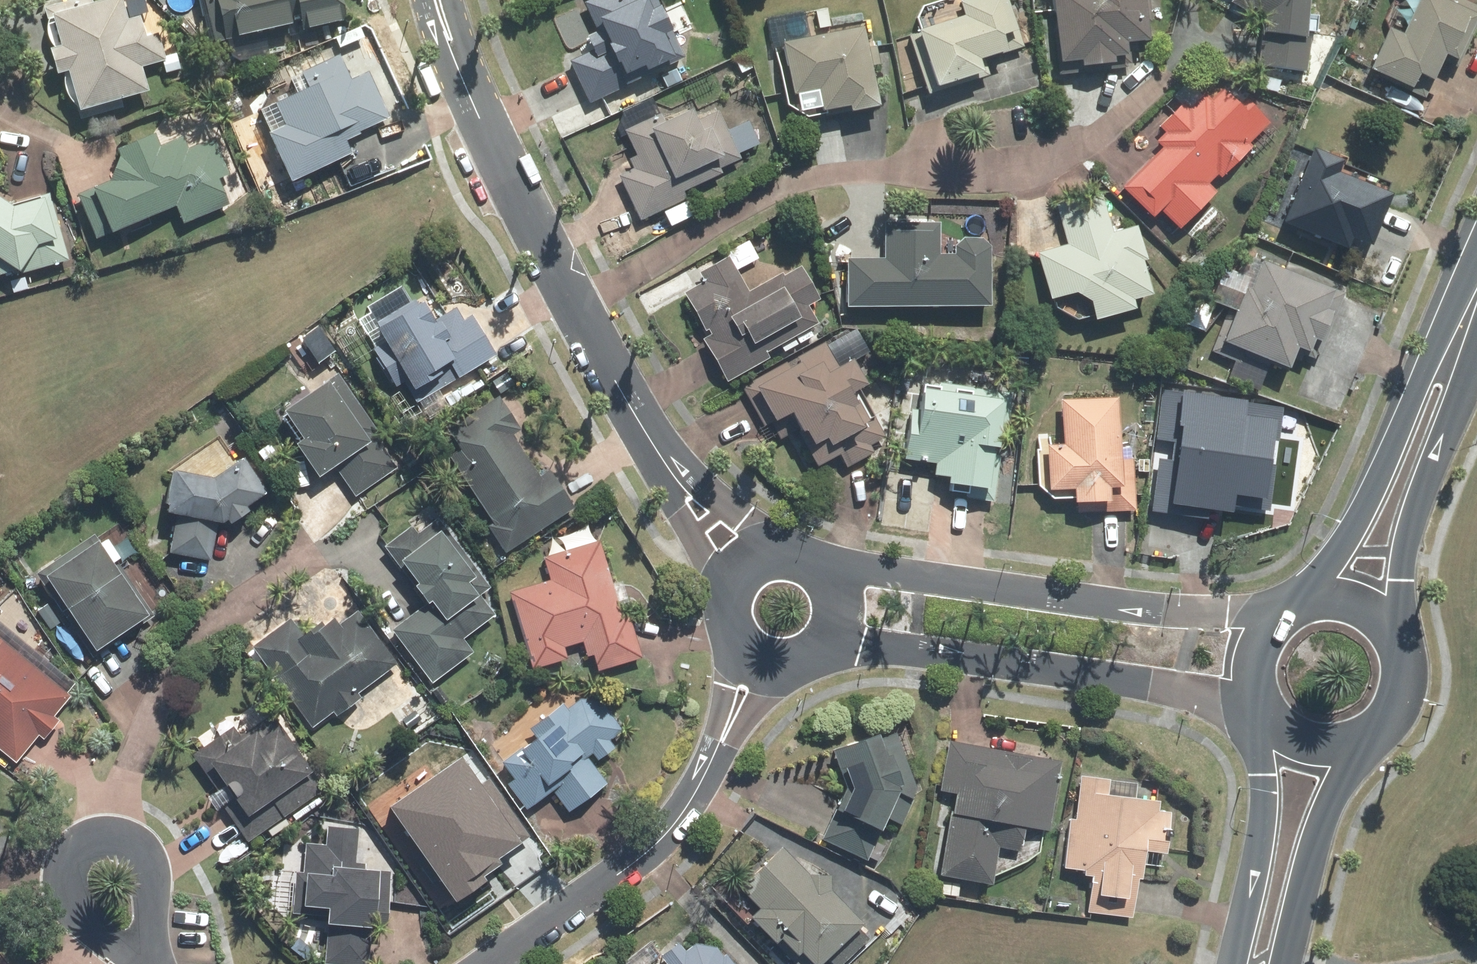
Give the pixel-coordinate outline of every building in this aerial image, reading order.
[(50,6),(65,76),(74,74),(84,121),(129,111),(126,99),(153,93),(147,67),(161,64),(150,15),(133,18),(129,0),(114,0),(92,5),(91,0),(78,0),(50,6)] [(213,42),(228,39),(233,61),(313,42),(311,35),(355,24),(350,0),(203,0),(213,42)] [(685,62),(659,0),(594,0),(587,3),(599,33),(590,37),(596,51),(575,60),(592,101),(660,72),(668,91),(693,80),(685,62)] [(919,17),(919,19),(923,32),(911,35),(930,96),(993,77),(988,60),(1028,48),(1013,0),(977,0),(964,5),(963,4),(962,3),(960,2),(959,1),(957,1),(956,0),(955,0),(936,0),(935,1),(933,1),(932,2),(930,3),(929,4),(928,5),(927,6),(925,7),(924,8),(923,9),(922,11),(922,12),(921,13),(920,15),(919,16),(919,17)] [(1063,59),(1083,60),(1083,66),(1123,67),(1123,57),(1131,57),(1131,43),(1151,43),(1151,0),(1054,0),(1054,12),(1062,12),(1063,59)] [(1230,2),(1262,22),(1258,70),(1312,73),(1315,0),(1231,0),(1230,2)] [(1475,0),(1422,0),(1405,33),(1382,22),(1360,65),(1428,98),(1449,56),(1460,61),(1476,26),(1476,1),(1475,0)] [(868,24),(777,48),(791,108),(815,123),(882,103),(868,24)] [(289,128),(273,134),(293,184),(356,158),(349,139),(393,122),(375,75),(355,83),(343,54),(303,70),(310,89),(278,101),(289,128)] [(1179,98),(1156,121),(1167,136),(1158,145),(1164,151),(1126,189),(1157,220),(1164,213),(1182,231),(1221,192),(1212,183),(1221,175),(1224,178),(1257,146),(1253,143),(1272,123),(1237,88),(1235,91),(1226,82),(1211,96),(1206,91),(1189,108),(1179,98)] [(654,99),(619,116),(638,154),(631,157),(637,168),(621,177),(644,223),(693,199),(688,189),(742,162),(719,116),(706,123),(700,110),(667,126),(654,99)] [(239,176),(215,116),(123,145),(115,182),(82,195),(99,237),(180,206),(188,227),(232,210),(222,183),(239,176)] [(1352,165),(1315,149),(1285,223),(1352,251),(1356,242),(1373,249),(1395,193),(1348,174),(1352,165)] [(1065,241),(1039,250),(1054,307),(1077,321),(1138,308),(1137,298),(1154,294),(1141,222),(1113,228),(1101,183),(1056,193),(1065,241)] [(0,197),(0,282),(1,281),(70,262),(53,196),(15,206),(0,197)] [(887,255),(850,255),(848,306),(991,310),(993,237),(958,236),(957,252),(944,251),(945,222),(888,221),(887,255)] [(762,255),(736,270),(728,255),(699,272),(705,282),(687,292),(709,331),(702,335),(730,384),(818,333),(815,327),(822,324),(811,304),(822,298),(801,262),(775,277),(762,255)] [(1197,365),(1205,369),(1226,378),(1232,365),(1279,385),(1288,364),(1305,371),(1333,307),(1217,257),(1194,311),(1216,321),(1197,365)] [(393,380),(408,370),(423,394),(456,373),(460,380),(504,353),(480,315),(467,323),(458,308),(441,318),(429,298),(382,327),(394,347),(378,356),(393,380)] [(824,334),(742,387),(764,425),(772,421),(783,440),(799,430),(819,465),(838,454),(846,468),(879,449),(876,443),(890,435),(877,412),(881,410),(866,384),(875,379),(866,364),(878,357),(858,323),(828,341),(824,334)] [(372,432),(338,380),(283,416),(323,478),(339,468),(360,500),(408,468),(381,426),(372,432)] [(920,397),(896,394),(894,409),(912,411),(907,461),(935,463),(934,477),(951,479),(949,495),(998,500),(1009,391),(922,382),(920,397)] [(525,429),(504,395),(449,429),(463,451),(455,456),(496,522),(489,526),(506,554),(576,510),(553,473),(541,480),(514,436),(525,429)] [(1062,398),(1063,443),(1053,443),(1053,435),(1038,435),(1038,483),(1055,498),(1078,498),(1078,509),(1135,509),(1135,446),(1122,446),(1122,398),(1062,398)] [(1228,414),(1160,434),(1169,477),(1157,480),(1166,525),(1270,498),(1265,482),(1280,479),(1262,423),(1236,430),(1228,414)] [(223,477),(178,468),(174,514),(180,514),(177,554),(218,558),(221,523),(238,524),(257,514),(253,506),(272,492),(250,462),(223,477)] [(419,517),(383,546),(402,569),(408,565),(421,580),(415,585),(429,603),(393,632),(434,683),(473,651),(462,636),(494,610),(480,592),(494,580),(448,523),(433,535),(419,517)] [(111,528),(44,574),(98,654),(153,616),(118,565),(130,557),(111,528)] [(620,614),(603,542),(545,556),(551,581),(515,589),(533,667),(572,657),(570,648),(586,644),(589,658),(596,656),(599,668),(645,657),(635,611),(620,614)] [(292,619),(255,646),(317,728),(402,664),(362,612),(343,626),(335,616),(306,638),(292,619)] [(0,630),(0,746),(22,765),(79,699),(0,630)] [(571,811),(608,784),(588,758),(596,752),(602,761),(619,748),(611,737),(619,731),(592,693),(571,709),(566,702),(529,729),(534,736),(501,760),(517,781),(512,785),(530,810),(556,791),(571,811)] [(324,790),(269,701),(241,718),(238,713),(189,743),(208,775),(215,771),(223,785),(208,794),(216,807),(233,797),(255,833),(324,790)] [(894,728),(838,748),(851,784),(839,808),(882,830),(888,818),(902,826),(918,795),(894,728)] [(1062,761),(948,740),(937,793),(954,796),(940,872),(994,882),(1001,844),(1025,848),(1030,825),(1050,828),(1062,761)] [(495,813),(448,751),(417,775),(429,791),(399,814),(447,877),(474,856),(481,864),(489,858),(495,866),(521,847),(505,827),(517,818),(506,805),(495,813)] [(1161,779),(1078,776),(1077,817),(1068,817),(1066,867),(1082,868),(1081,873),(1091,873),(1090,914),(1139,916),(1141,878),(1146,878),(1146,864),(1164,865),(1165,852),(1176,853),(1178,808),(1165,808),(1165,794),(1159,794),(1161,779)] [(359,829),(331,827),(330,842),(308,841),(306,868),(273,866),(270,913),(297,914),(297,903),(333,905),(332,919),(323,919),(321,963),(354,963),(355,952),(378,953),(380,909),(392,910),(394,884),(382,883),(383,866),(357,865),(359,829)] [(737,882),(761,907),(753,915),(802,963),(819,963),(828,957),(835,963),(844,963),(879,930),(834,889),(833,873),(800,862),(783,842),(737,882)] [(657,963),(739,963),(719,937),(696,953),(688,941),(662,961),(657,963)]
